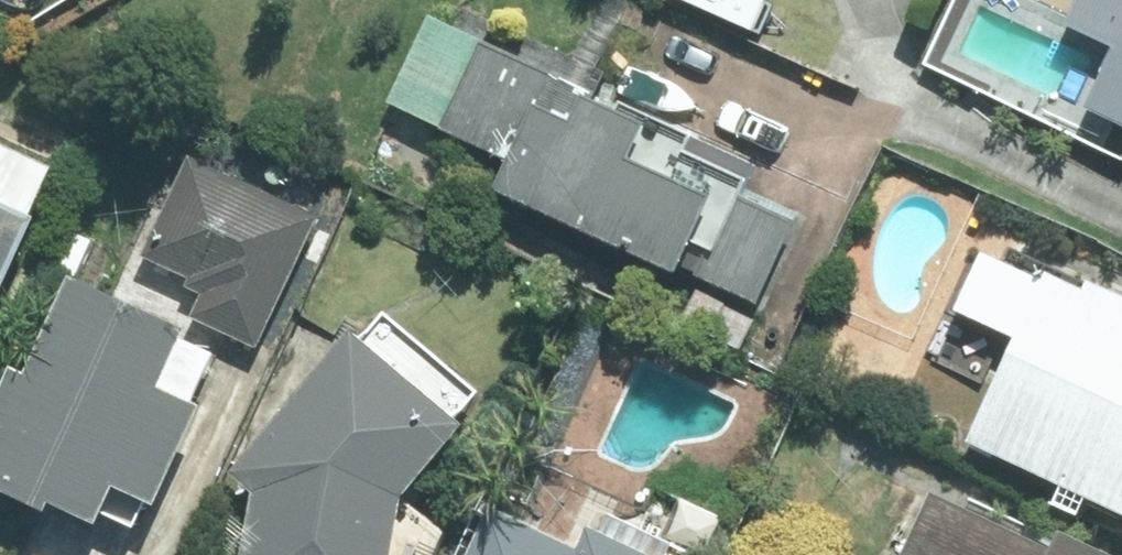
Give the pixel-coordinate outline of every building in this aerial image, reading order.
[(1079,16),(1121,35),(1121,0),(1086,0),(1079,16)] [(524,153),(512,179),(772,292),(807,210),(751,186),(766,153),(494,35),(455,123),(524,153)] [(1100,97),(1121,107),(1121,48),(1100,97)] [(79,158),(10,125),(0,145),(0,326),(79,158)] [(333,215),(200,153),(153,255),(198,276),(195,285),(212,292),(202,313),(273,345),(333,215)] [(984,433),(1121,493),(1121,278),(1063,253),(984,433)] [(0,469),(0,475),(73,509),(78,496),(153,530),(168,498),(177,502),(222,403),(214,399),(238,348),(208,334),(212,326),(92,271),(46,369),(32,363),(5,420),(20,427),(0,469)] [(427,493),(487,422),(372,326),(252,468),(275,487),(263,554),(416,554),(427,493)] [(911,554),(1121,554),(1121,536),(1081,517),(1070,541),(945,482),(911,554)] [(605,513),(594,536),(506,495),(478,554),(696,554),(605,513)]
